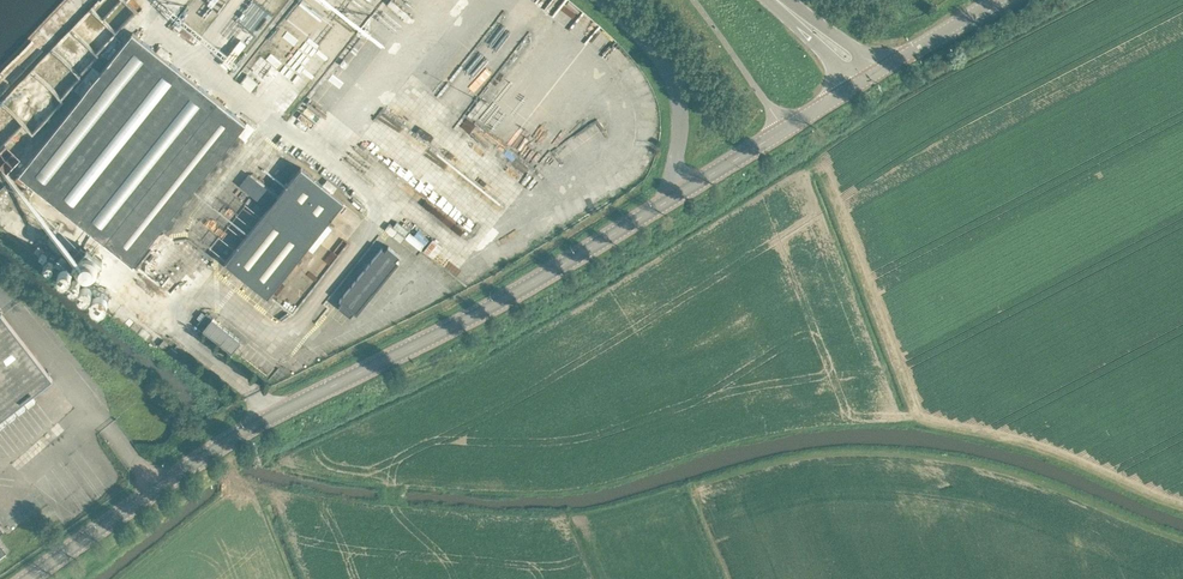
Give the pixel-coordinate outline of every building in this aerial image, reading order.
[(112,8),(114,5),(125,17),(143,0),(105,0),(112,8)] [(82,95),(19,173),(132,264),(161,228),(169,234),(245,139),(237,133),(246,123),(132,32),(100,72),(93,67),(76,90),(82,95)] [(520,69),(537,45),(527,37),(509,62),(520,69)] [(663,91),(651,93),(652,99),(664,96),(663,91)] [(10,125),(10,120),(18,120),(24,113),(29,113),(29,107),(13,93),(6,93),(0,100),(0,136),(10,125)] [(589,126),(597,116),(593,112),(584,122),(589,126)] [(13,147),(23,133),(18,129),(8,144),(13,147)] [(225,261),(268,296),(344,201),(301,167),(225,261)] [(574,211),(583,210),(580,192),(571,193),(574,211)] [(354,311),(357,313),(399,261),(396,259),(400,255),(388,246),(385,250),(382,247),(340,299),(343,302),(339,306),(350,315),(354,311)] [(202,311),(198,316),(201,319),(198,324),(203,328),(231,351),(241,340),(212,317),(207,313),(206,314),(202,311)] [(53,379),(1,313),(0,313),(0,420),(53,379)] [(178,352),(172,347),(168,351),(174,356),(178,352)] [(58,416),(62,413),(54,402),(50,405),(58,416)] [(12,433),(22,447),(26,444),(16,429),(12,433)]
